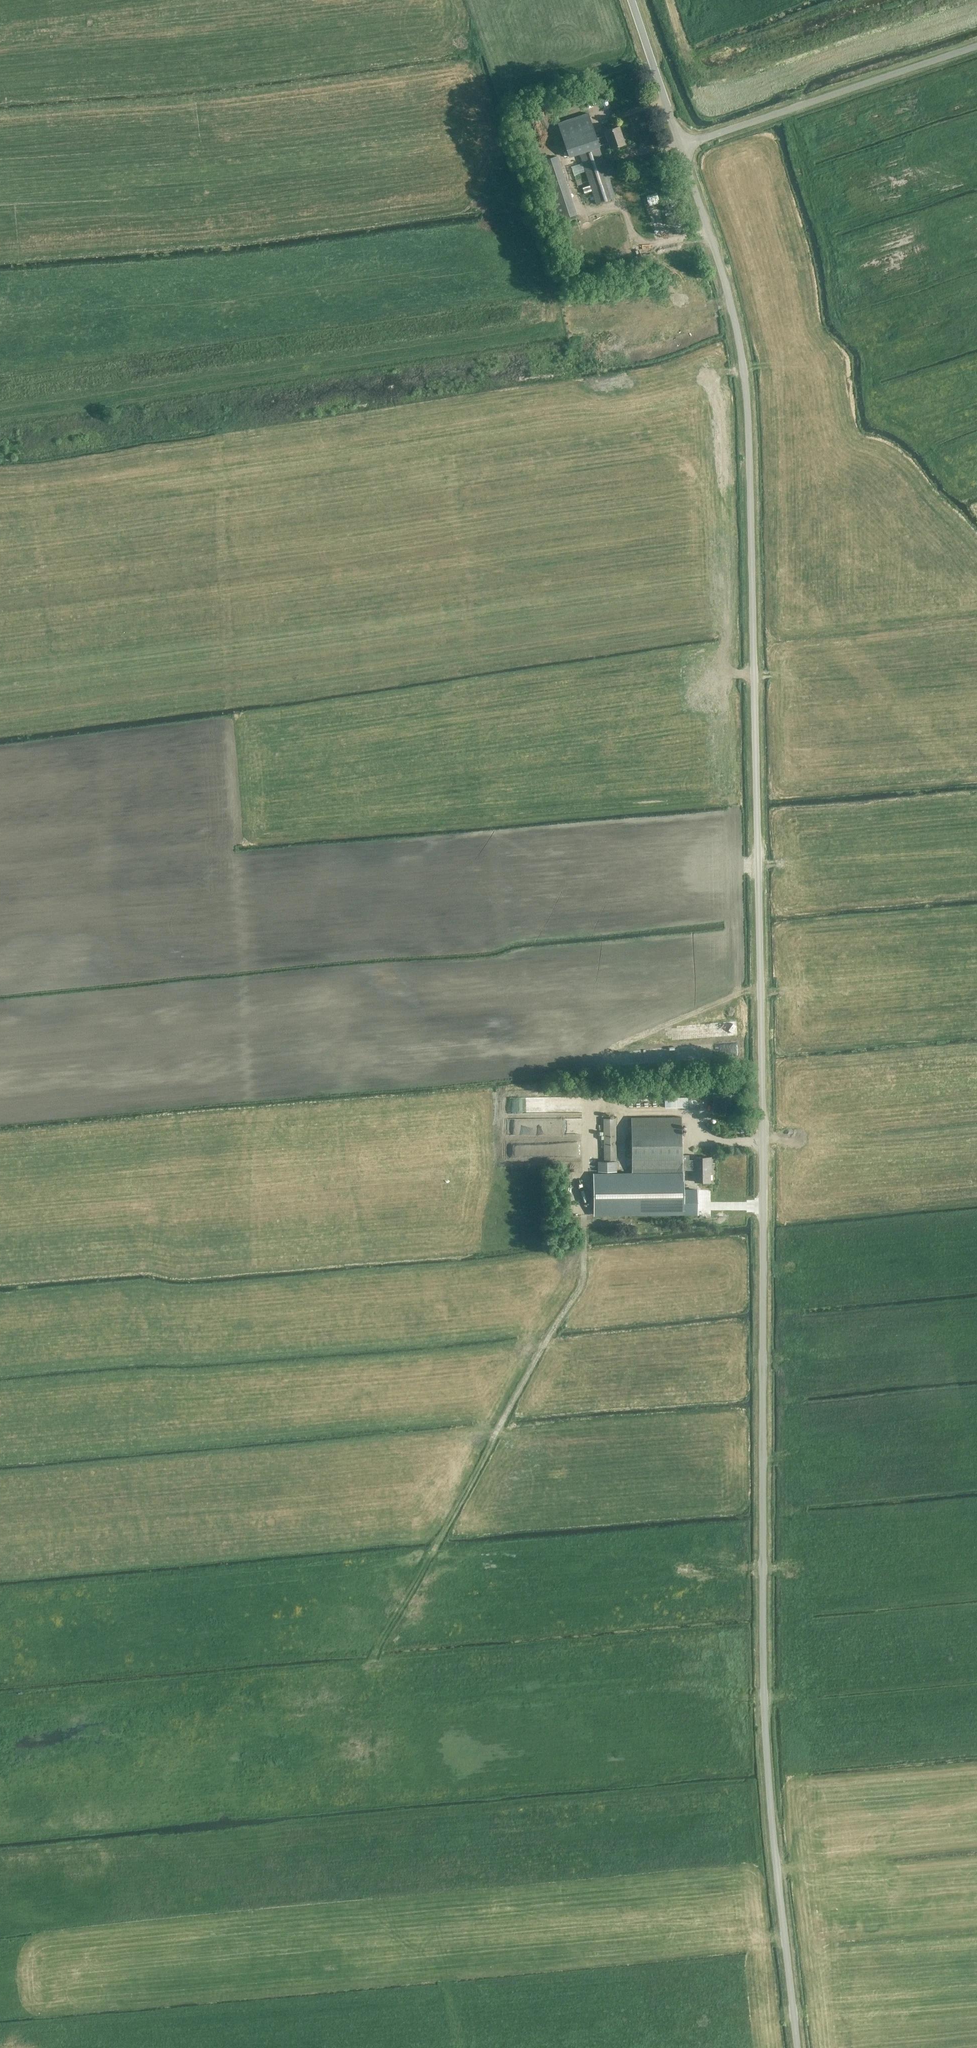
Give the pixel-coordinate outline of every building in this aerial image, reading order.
[(625,106),(627,111),(645,104),(642,99),(625,106)] [(604,164),(598,145),(608,142),(610,147),(624,142),(618,125),(604,130),(606,135),(596,138),(588,112),(558,122),(569,156),(579,152),(596,203),(615,196),(608,174),(614,172),(611,161),(604,164)] [(574,213),(555,156),(535,162),(554,219),(574,213)] [(634,179),(630,181),(635,195),(639,193),(634,179)] [(512,1104),(563,1102),(562,1091),(512,1092),(512,1104)] [(543,1107),(520,1108),(520,1112),(513,1112),(513,1129),(544,1128),(543,1107)] [(573,1112),(577,1161),(586,1160),(584,1134),(586,1134),(584,1111),(573,1112)] [(632,1172),(593,1173),(594,1213),(684,1212),(683,1171),(682,1172),(682,1169),(694,1168),(694,1181),(710,1181),(710,1168),(711,1168),(711,1156),(694,1156),(694,1159),(688,1159),(688,1154),(682,1154),(682,1116),(631,1117),(632,1172)] [(603,1118),(604,1160),(616,1160),(615,1117),(603,1118)] [(598,1160),(598,1169),(616,1168),(616,1160),(604,1160),(598,1160)]
